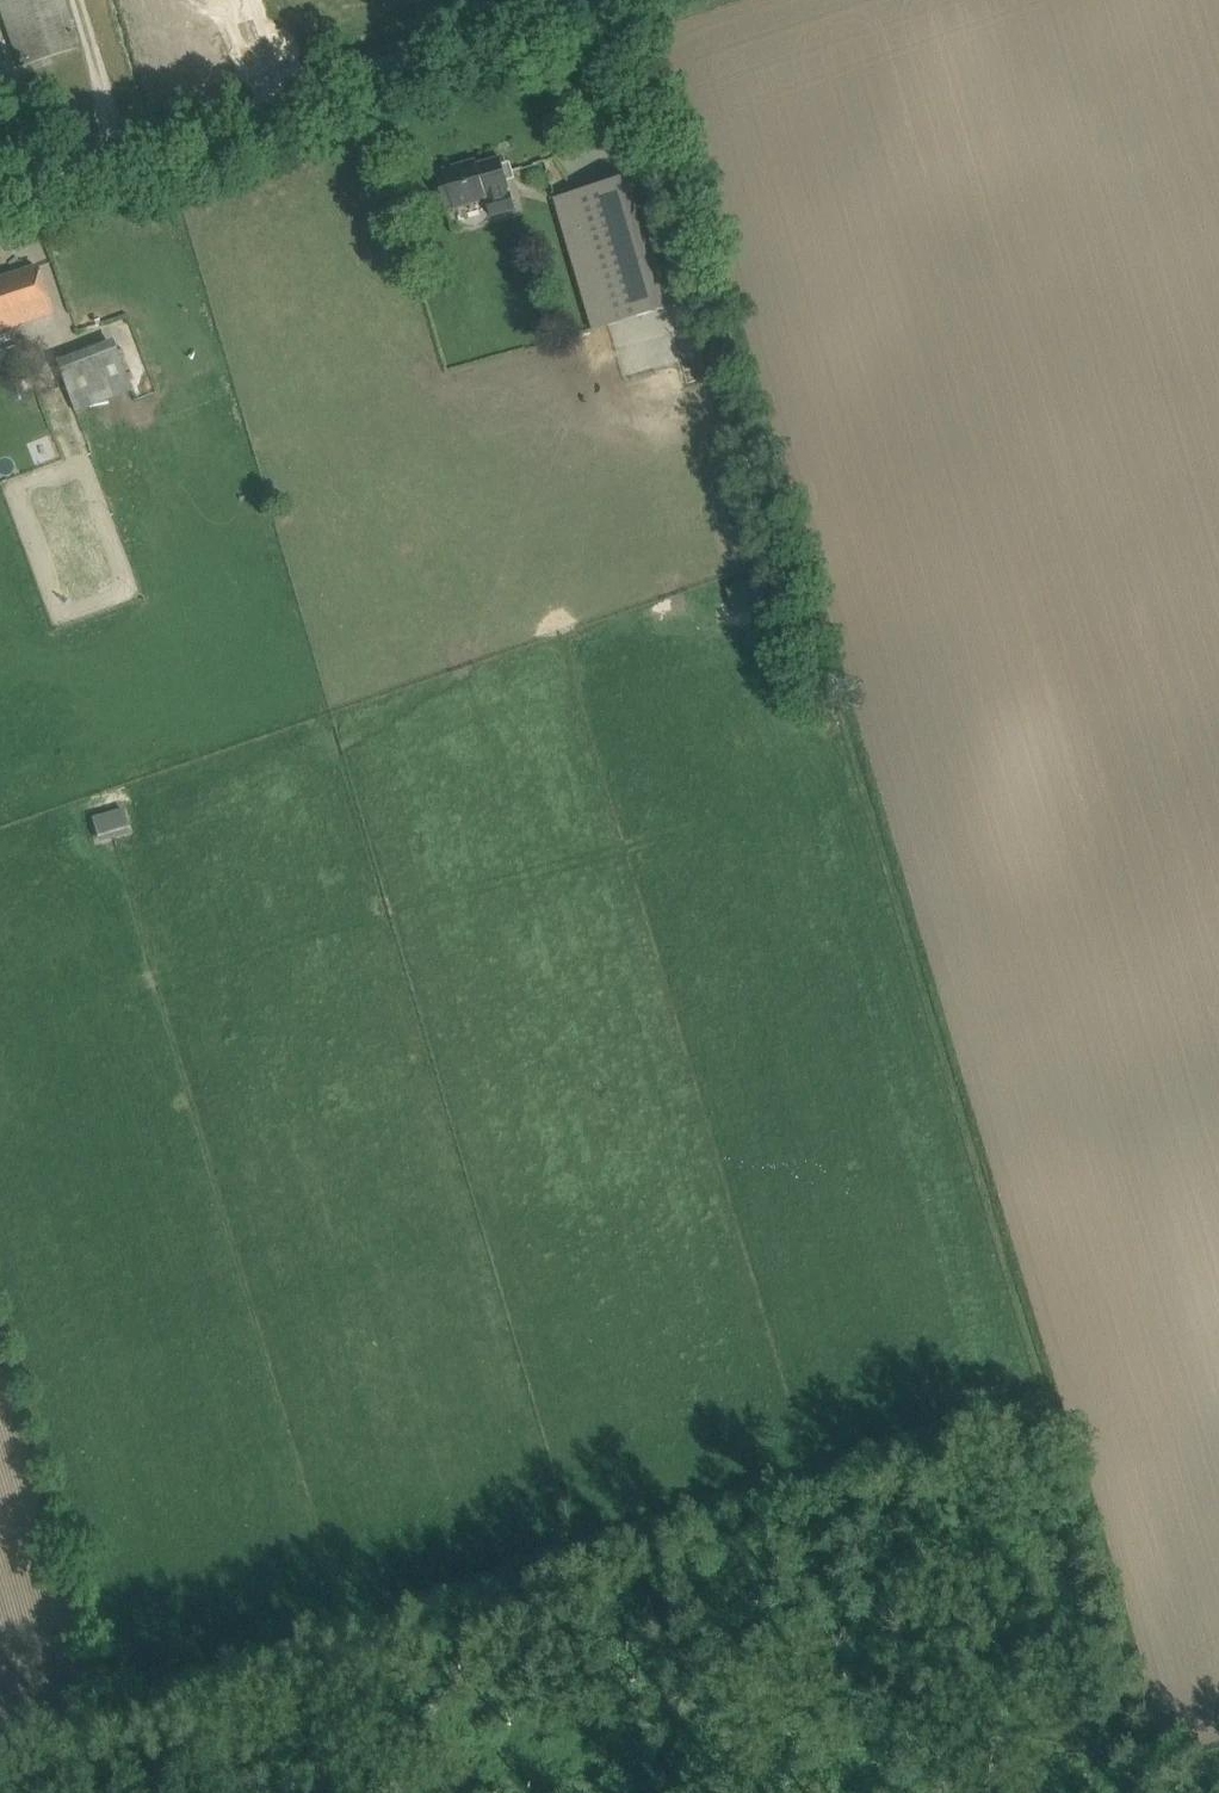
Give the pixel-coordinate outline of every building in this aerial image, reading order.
[(71,25),(63,0),(0,0),(0,6),(11,38),(13,44),(21,66),(79,47),(71,25)] [(444,175),(436,177),(443,200),(445,207),(453,205),(454,210),(487,201),(491,218),(516,210),(510,188),(508,183),(515,181),(510,164),(503,166),(503,165),(501,158),(477,165),(476,160),(442,170),(444,175)] [(554,200),(561,223),(592,330),(666,309),(628,179),(554,200)] [(52,313),(36,267),(0,279),(0,331),(52,313)] [(105,381),(123,374),(109,340),(91,347),(105,381)] [(93,833),(126,828),(123,809),(89,815),(93,833)]
